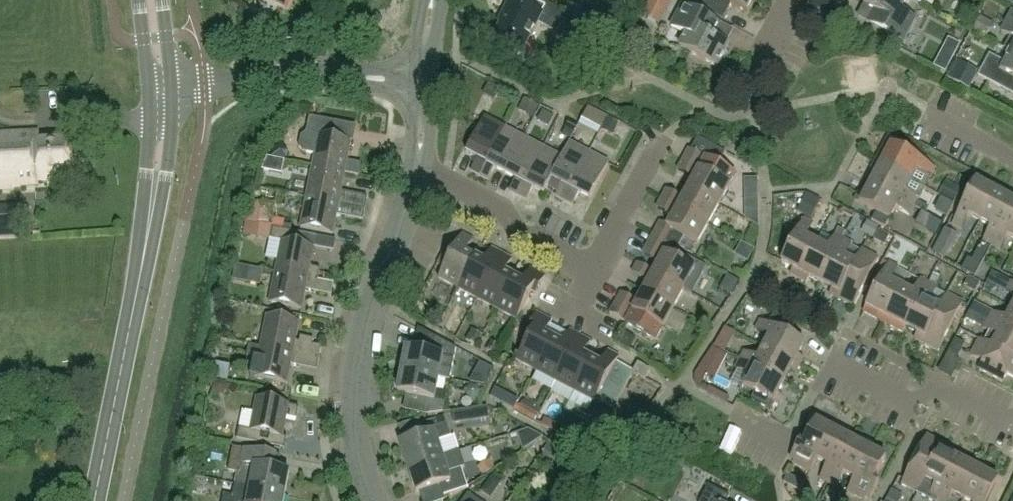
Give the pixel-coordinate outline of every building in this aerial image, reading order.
[(564,12),(540,0),(524,0),(521,4),(513,0),(510,0),(504,11),(507,12),(493,40),(521,54),(538,23),(554,32),(564,12)] [(648,17),(667,24),(676,0),(654,0),(648,17)] [(752,0),(701,0),(697,8),(724,22),(733,6),(745,13),(752,0)] [(907,26),(912,16),(901,9),(906,0),(866,0),(864,5),(873,10),(867,22),(900,39),(907,26)] [(728,46),(715,40),(722,27),(682,6),(671,28),(686,36),(680,48),(716,67),(728,46)] [(1012,11),(1002,31),(1012,38),(1012,11)] [(991,36),(997,23),(986,18),(980,32),(991,36)] [(753,54),(761,39),(739,27),(731,42),(753,54)] [(940,67),(952,72),(964,43),(952,38),(940,67)] [(541,60),(542,44),(530,43),(528,58),(541,60)] [(1003,61),(989,53),(977,75),(1006,91),(1012,78),(1012,53),(1009,51),(1003,61)] [(582,136),(597,142),(608,115),(593,109),(582,136)] [(314,155),(312,166),(344,173),(359,175),(361,164),(347,161),(350,141),(334,138),(337,121),(309,116),(306,133),(301,137),(299,148),(302,153),(314,155)] [(479,176),(504,128),(485,118),(466,154),(477,160),(471,172),(479,176)] [(504,128),(479,176),(487,181),(494,169),(504,174),(523,138),(504,128)] [(68,156),(67,142),(35,144),(35,132),(0,133),(0,189),(15,188),(14,186),(38,185),(38,181),(52,181),(52,176),(69,175),(68,169),(72,167),(72,157),(71,157),(68,156)] [(874,162),(909,181),(915,170),(929,177),(934,168),(908,154),(911,148),(888,136),(874,162)] [(523,138),(504,174),(515,180),(509,192),(517,196),(543,148),(523,138)] [(550,179),(551,180),(561,185),(555,197),(563,201),(588,153),(569,143),(561,158),(550,179)] [(543,148),(517,196),(526,201),(532,189),(543,195),(551,180),(550,179),(561,158),(543,148)] [(692,179),(687,188),(718,205),(735,175),(687,150),(677,170),(692,179)] [(588,153),(563,201),(572,206),(578,194),(589,200),(608,163),(588,153)] [(904,191),(909,181),(874,162),(870,169),(876,172),(870,184),(913,208),(918,199),(904,191)] [(312,166),(306,197),(365,209),(367,197),(340,192),(344,173),(312,166)] [(978,220),(997,185),(991,182),(988,188),(975,181),(952,225),(961,229),(968,215),(978,220)] [(909,216),(913,208),(870,184),(863,196),(858,193),(854,200),(875,212),(870,221),(884,228),(889,219),(895,209),(909,216)] [(978,220),(990,227),(983,241),(990,244),(1012,201),(1000,193),(1002,188),(997,185),(978,220)] [(718,205),(687,188),(682,199),(665,190),(660,199),(707,225),(718,205)] [(365,209),(306,197),(300,228),(332,234),(336,215),(362,220),(365,209)] [(660,223),(653,235),(677,248),(683,237),(696,244),(707,225),(660,199),(655,208),(672,217),(667,226),(660,223)] [(273,206),(251,201),(247,221),(269,225),(273,206)] [(990,244),(999,249),(1007,236),(1012,239),(1012,201),(990,244)] [(797,279),(816,243),(806,237),(813,223),(804,218),(781,263),(792,269),(789,275),(797,279)] [(925,227),(918,238),(934,247),(940,237),(925,227)] [(282,243),(277,273),(319,281),(321,269),(311,268),(315,248),(299,245),(301,234),(274,229),(272,241),(282,243)] [(890,237),(878,231),(874,240),(885,246),(890,237)] [(457,289),(474,258),(465,253),(472,239),(462,233),(453,251),(443,268),(438,279),(457,289)] [(658,263),(653,272),(652,273),(682,290),(692,270),(671,259),(677,248),(653,235),(643,255),(658,263)] [(819,283),(843,239),(835,235),(827,249),(816,243),(797,279),(805,283),(808,277),(819,283)] [(894,256),(913,265),(922,246),(903,237),(894,256)] [(836,299),(854,263),(844,258),(851,243),(843,239),(819,283),(831,289),(828,295),(836,299)] [(443,268),(453,251),(446,247),(437,265),(443,268)] [(433,268),(438,261),(416,248),(411,256),(433,268)] [(457,289),(476,299),(500,254),(490,249),(483,262),(474,258),(457,289)] [(851,307),(876,258),(861,250),(854,263),(836,299),(851,307)] [(971,251),(963,267),(981,276),(989,259),(971,251)] [(495,309),(503,294),(512,278),(503,273),(510,259),(500,254),(476,299),(495,309)] [(648,282),(642,293),(672,309),(682,290),(652,273),(653,272),(636,263),(631,273),(648,282)] [(864,314),(875,319),(883,323),(902,288),(891,282),(898,268),(889,264),(864,314)] [(521,283),(512,278),(503,294),(523,304),(530,291),(535,294),(544,277),(528,269),(521,283)] [(319,281),(277,273),(271,304),(303,310),(307,291),(333,296),(335,284),(319,281)] [(981,284),(969,278),(964,288),(976,294),(981,284)] [(905,327),(929,284),(921,280),(914,293),(902,288),(883,323),(903,333),(905,327)] [(1008,281),(1003,290),(1012,295),(1012,284),(1008,281)] [(941,308),(940,307),(930,302),(937,288),(929,284),(905,327),(917,333),(914,339),(922,343),(941,308)] [(655,341),(661,329),(672,309),(642,293),(637,302),(620,293),(610,314),(633,327),(632,328),(655,341)] [(523,304),(503,294),(495,309),(515,320),(523,304)] [(941,308),(922,343),(938,351),(962,302),(947,294),(940,307),(941,308)] [(1011,308),(1006,320),(992,313),(988,321),(1012,333),(1012,309),(1011,308)] [(524,345),(544,355),(552,340),(543,336),(551,322),(536,314),(527,330),(531,332),(524,345)] [(266,317),(261,348),(319,359),(321,348),(313,346),(314,340),(301,338),(300,344),(296,343),(299,323),(266,317)] [(762,348),(799,366),(803,359),(797,356),(804,344),(759,321),(755,329),(768,336),(762,348)] [(991,346),(1012,358),(1012,333),(988,321),(984,328),(983,329),(990,333),(984,343),(991,346)] [(741,355),(749,337),(729,328),(721,346),(741,355)] [(555,381),(579,337),(568,331),(560,345),(552,340),(544,355),(536,370),(555,381)] [(555,381),(574,391),(590,361),(581,356),(589,342),(579,337),(555,381)] [(403,367),(402,373),(439,380),(450,382),(456,350),(435,339),(431,356),(406,351),(406,355),(403,354),(401,356),(399,364),(400,367),(403,367)] [(959,355),(964,344),(955,340),(949,350),(959,355)] [(991,346),(984,343),(978,340),(970,356),(982,362),(979,370),(1002,382),(1006,374),(1012,378),(1012,358),(991,346)] [(493,355),(498,345),(490,341),(485,350),(493,355)] [(516,360),(536,370),(544,355),(524,345),(516,360)] [(319,359),(261,348),(255,380),(287,385),(291,366),(317,371),(319,359)] [(795,374),(799,366),(762,348),(757,358),(743,351),(739,360),(784,383),(790,372),(795,374)] [(599,366),(590,361),(574,391),(594,402),(618,357),(607,351),(599,366)] [(784,383),(739,360),(735,368),(749,375),(743,387),(779,405),(783,397),(778,395),(784,383)] [(645,379),(650,370),(638,363),(632,372),(645,379)] [(213,377),(216,378),(228,380),(231,367),(216,364),(213,377)] [(437,392),(439,380),(402,373),(401,378),(398,378),(396,380),(395,387),(396,390),(399,391),(398,394),(430,401),(427,416),(444,414),(448,394),(437,392)] [(296,421),(299,408),(256,400),(250,431),(239,429),(237,441),(264,446),(266,435),(283,438),(286,419),(296,421)] [(525,406),(522,416),(541,422),(545,412),(525,406)] [(464,410),(465,424),(495,423),(495,409),(464,410)] [(408,469),(460,452),(455,437),(451,438),(445,417),(421,425),(424,436),(400,444),(408,469)] [(815,421),(804,443),(819,451),(831,430),(830,429),(815,421)] [(819,479),(827,484),(850,440),(839,434),(842,428),(833,423),(830,429),(831,430),(819,451),(815,459),(816,460),(826,465),(819,479)] [(530,447),(544,442),(538,428),(524,434),(530,447)] [(918,492),(942,443),(926,436),(902,485),(918,492)] [(863,447),(850,440),(827,484),(835,488),(843,474),(853,479),(854,479),(858,471),(869,450),(870,450),(873,444),(866,441),(863,447)] [(815,459),(819,451),(804,443),(803,444),(799,441),(790,459),(794,462),(792,464),(809,473),(816,460),(815,459)] [(958,460),(947,454),(950,447),(942,443),(918,492),(924,480),(935,485),(927,500),(930,500),(937,500),(958,460)] [(237,473),(235,485),(284,494),(289,472),(277,469),(279,457),(232,447),(227,471),(237,473)] [(885,458),(870,450),(869,450),(858,471),(874,480),(885,458)] [(468,488),(467,488),(461,469),(465,468),(460,452),(408,469),(416,493),(440,485),(444,496),(467,488),(468,488)] [(980,464),(973,461),(971,466),(958,460),(937,500),(948,500),(951,494),(962,500),(980,464)] [(495,472),(490,462),(479,469),(484,478),(495,472)] [(997,480),(986,474),(989,468),(980,464),(962,500),(964,500),(986,500),(997,480)] [(874,480),(858,471),(854,479),(853,479),(847,492),(863,500),(864,498),(869,500),(878,482),(874,480)] [(799,492),(803,484),(787,475),(783,483),(799,492)] [(235,485),(233,495),(224,493),(222,500),(283,500),(284,494),(235,485)] [(709,486),(701,500),(728,500),(730,497),(709,486)] [(891,491),(886,500),(900,500),(903,497),(891,491)]
